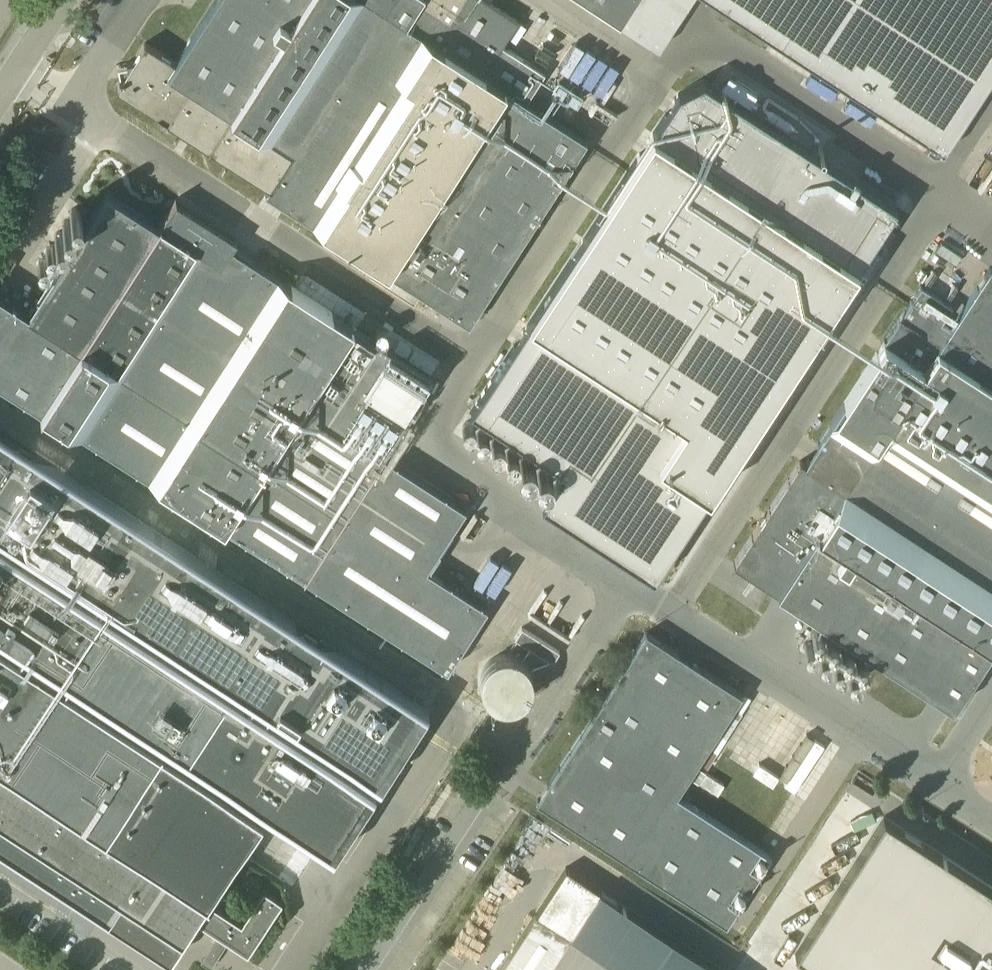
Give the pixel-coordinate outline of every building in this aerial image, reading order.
[(175,62),(145,42),(133,61),(127,62),(128,69),(124,76),(119,77),(120,81),(116,88),(265,184),(269,186),(265,193),(469,324),(587,140),(526,101),(545,72),(502,45),(518,21),(485,0),(215,0),(175,62)] [(658,48),(689,1),(690,0),(584,0),(658,48)] [(946,152),(991,82),(991,0),(714,0),(946,152)] [(731,460),(897,207),(692,72),(504,359),(471,410),(566,471),(544,504),(654,577),(677,542),(713,487),(730,461),(732,462),(732,461),(731,460)] [(384,456),(433,379),(232,248),(238,240),(175,199),(159,225),(107,191),(28,312),(0,294),(0,382),(447,669),(486,608),(426,569),(465,508),(384,456)] [(860,646),(953,708),(991,648),(991,269),(990,268),(950,328),(941,322),(952,306),(921,286),(805,463),(800,460),(733,563),(860,646)] [(107,919),(170,959),(182,940),(194,921),(216,935),(226,942),(227,942),(247,955),(281,902),(263,891),(241,926),(206,903),(262,818),(197,775),(202,768),(332,854),(373,791),(427,708),(0,429),(0,849),(107,919)] [(515,638),(552,663),(559,651),(521,628),(515,638)] [(771,856),(677,795),(742,694),(646,632),(537,801),(726,924),(771,856)] [(724,783),(705,771),(698,782),(717,795),(724,783)] [(795,953),(815,967),(821,969),(991,969),(991,887),(884,817),(795,953)] [(536,913),(499,969),(623,969),(536,913)]
